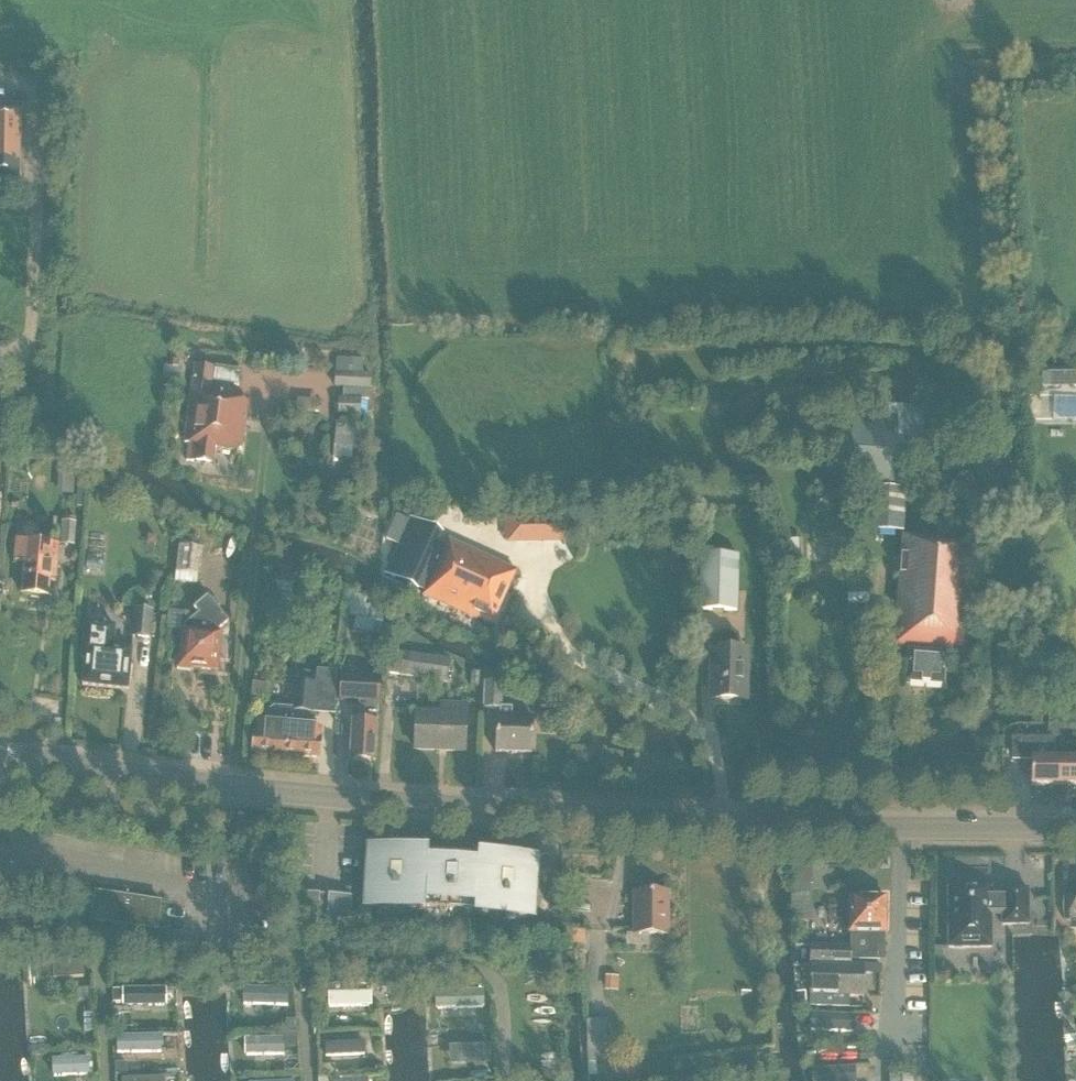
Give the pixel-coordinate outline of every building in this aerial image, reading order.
[(17,178),(17,110),(0,110),(0,178),(17,178)] [(364,358),(337,357),(334,387),(344,387),(343,397),(339,397),(338,415),(365,416),(366,399),(370,400),(372,374),(363,374),(364,358)] [(1075,385),(1074,362),(1041,363),(1042,386),(1075,385)] [(241,450),(248,401),(231,398),(232,395),(211,391),(214,368),(196,365),(185,442),(189,443),(187,460),(212,463),(215,447),(241,450)] [(906,468),(923,469),(961,470),(963,409),(925,408),(888,406),(888,424),(769,424),(770,462),(853,461),(852,469),(855,469),(854,502),(877,503),(876,529),(903,530),(906,468)] [(365,424),(337,422),(333,458),(352,459),(353,450),(363,450),(365,424)] [(931,536),(902,534),(893,647),(909,648),(906,682),(944,685),(947,650),(966,652),(975,540),(959,538),(963,473),(935,470),(931,536)] [(399,545),(385,574),(417,588),(418,588),(426,591),(425,593),(424,593),(423,596),(459,612),(477,619),(478,617),(493,624),(494,622),(493,622),(503,599),(504,600),(505,598),(504,597),(514,575),(515,575),(516,573),(515,573),(516,571),(502,564),(502,563),(500,563),(484,556),(485,555),(483,555),(482,555),(467,548),(465,547),(451,541),(451,540),(449,539),(448,542),(447,545),(439,542),(448,520),(410,521),(397,516),(386,539),(399,545)] [(508,538),(509,523),(458,519),(457,534),(478,536),(478,541),(487,542),(487,536),(508,538)] [(76,522),(61,521),(60,543),(60,545),(75,546),(76,522)] [(60,543),(15,539),(14,560),(24,561),(21,595),(49,597),(51,580),(57,581),(60,545),(60,543)] [(200,574),(203,548),(179,545),(176,571),(200,574)] [(738,556),(701,555),(699,610),(737,611),(738,556)] [(869,574),(849,573),(849,603),(869,603),(869,574)] [(219,633),(217,630),(228,622),(208,597),(194,608),(199,613),(186,624),(183,656),(178,656),(177,669),(192,671),(192,667),(216,669),(219,633)] [(150,638),(153,612),(135,610),(133,636),(150,638)] [(82,685),(128,690),(132,649),(113,647),(116,625),(80,622),(78,644),(86,645),(82,685)] [(450,660),(391,651),(388,673),(447,682),(450,660)] [(717,698),(744,699),(745,652),(712,651),(712,670),(718,670),(717,698)] [(379,703),(381,676),(341,674),(339,701),(360,702),(359,722),(352,721),(350,759),(375,760),(377,723),(378,703),(379,703)] [(503,682),(484,681),(483,706),(502,707),(503,682)] [(321,684),(299,682),(298,707),(274,706),(266,712),(265,722),(257,722),(256,733),(254,732),(252,752),(319,757),(321,726),(316,726),(317,713),(319,713),(321,684)] [(417,713),(415,749),(464,751),(466,704),(442,703),(442,713),(417,713)] [(513,707),(500,707),(500,716),(497,716),(495,752),(532,753),(533,717),(513,716),(513,707)] [(1059,785),(1059,759),(1053,759),(1054,739),(1012,739),(1012,761),(1031,761),(1031,785),(1059,785)] [(1059,785),(1075,785),(1075,745),(1067,745),(1067,759),(1059,759),(1059,785)] [(538,858),(368,847),(364,908),(534,919),(538,858)] [(1028,889),(1002,889),(1002,896),(991,896),(991,888),(948,888),(949,947),(991,947),(991,914),(1002,914),(1002,925),(1029,925),(1028,889)] [(157,901),(99,892),(95,920),(153,929),(157,901)] [(352,896),(296,892),(295,921),(350,924),(352,896)] [(1067,892),(1067,919),(1075,919),(1075,892),(1067,892)] [(634,934),(667,934),(668,893),(634,893),(634,934)] [(885,933),(886,898),(851,897),(850,933),(852,933),(852,959),(880,959),(883,947),(883,933),(885,933)] [(80,913),(70,912),(69,921),(79,923),(80,913)] [(863,996),(864,965),(850,965),(850,947),(811,946),(810,995),(812,995),(811,1006),(849,1007),(849,996),(863,996)] [(608,1076),(606,1019),(587,1020),(588,1076),(608,1076)] [(858,1064),(815,1065),(816,1080),(849,1080),(858,1080),(858,1064)]
